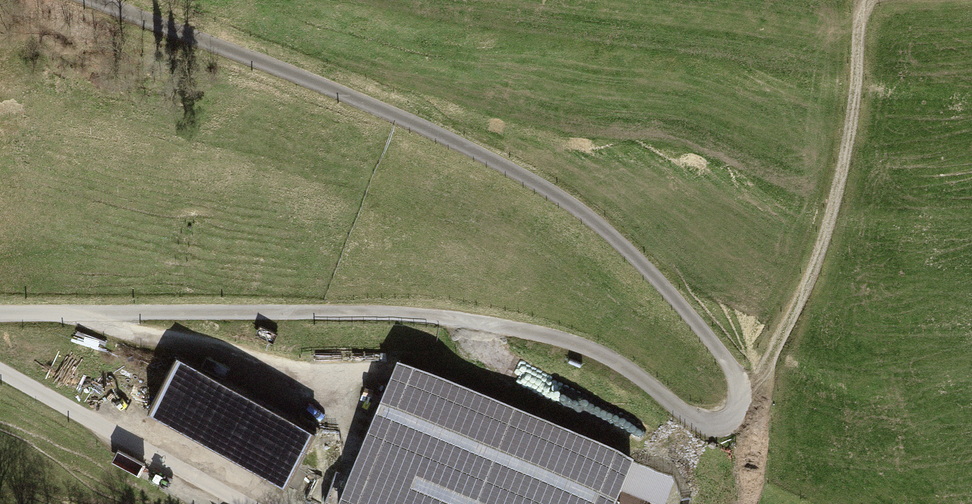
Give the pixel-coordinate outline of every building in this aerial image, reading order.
[(392,355),(331,503),(611,503),(632,452),(392,355)] [(313,429),(179,357),(151,408),(286,481),(313,429)]
